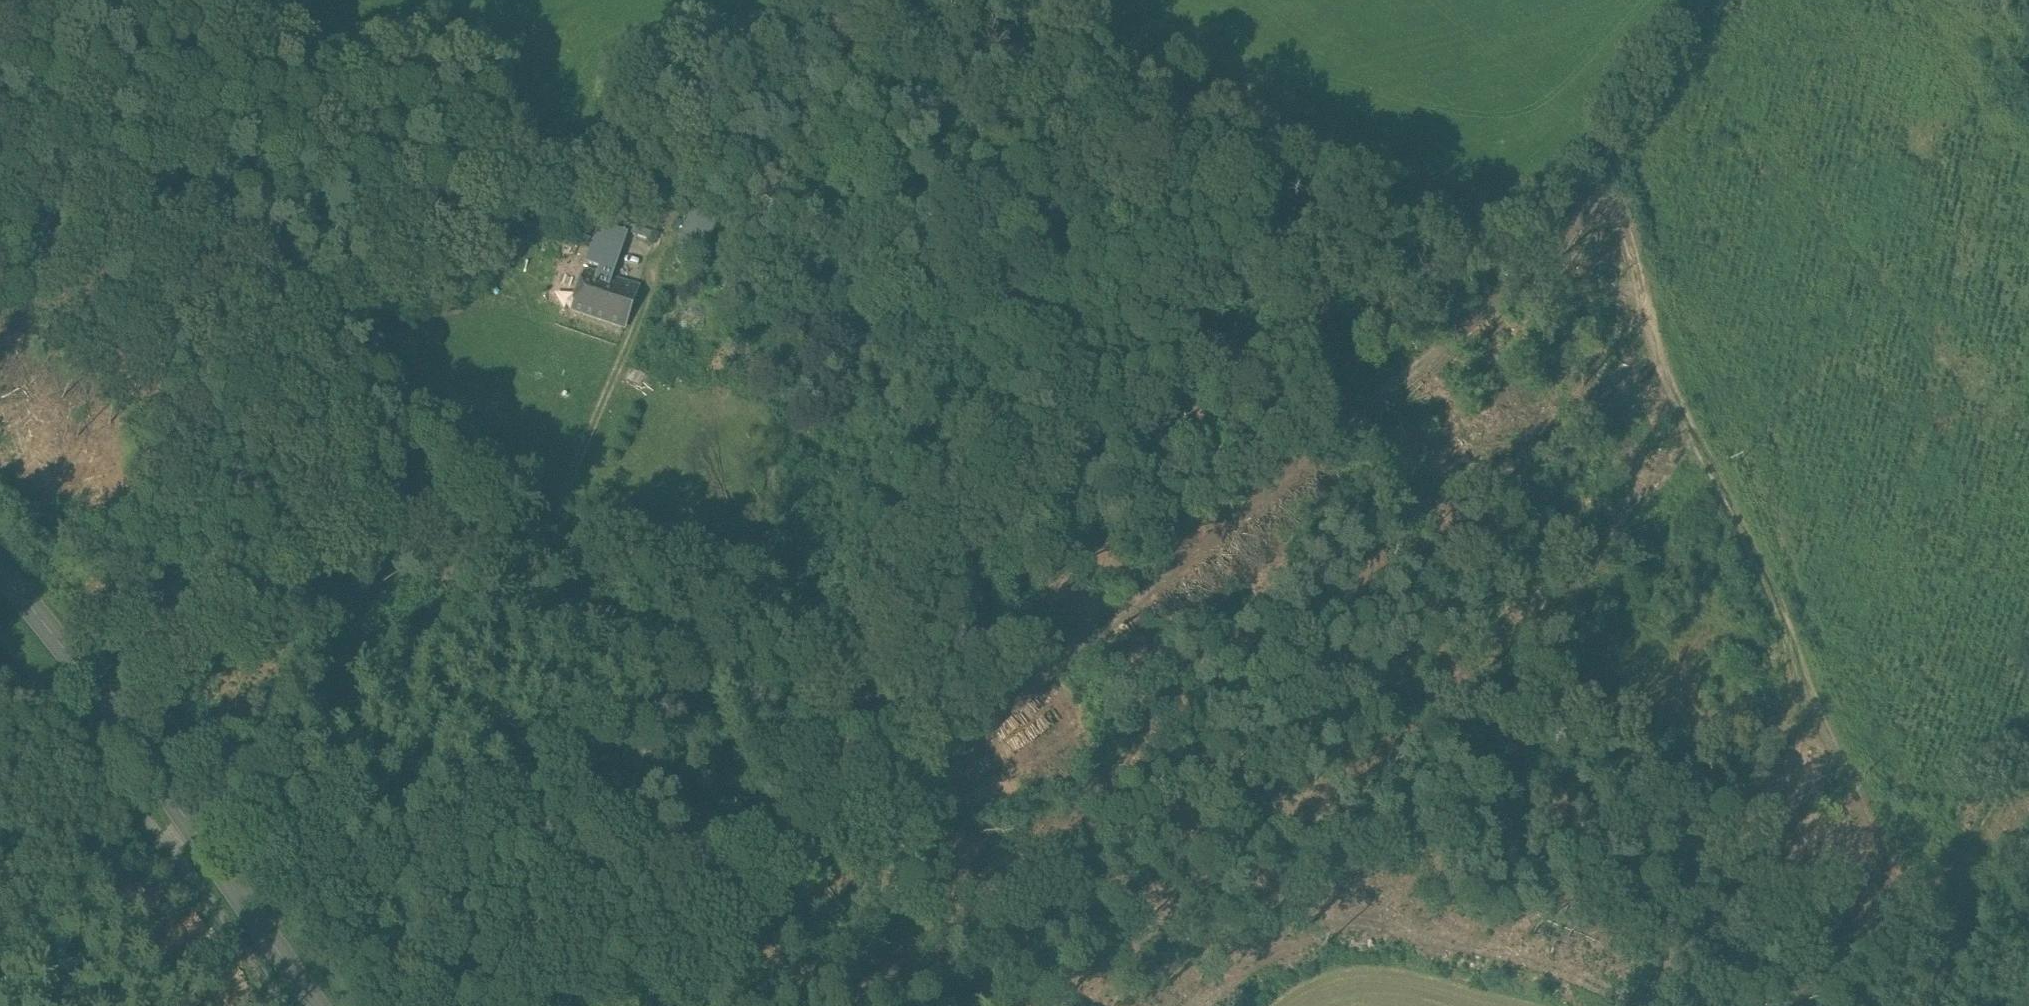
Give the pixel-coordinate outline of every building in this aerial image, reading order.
[(588,270),(613,278),(628,233),(603,225),(588,270)] [(613,278),(588,270),(573,314),(625,331),(640,287),(613,278)]
